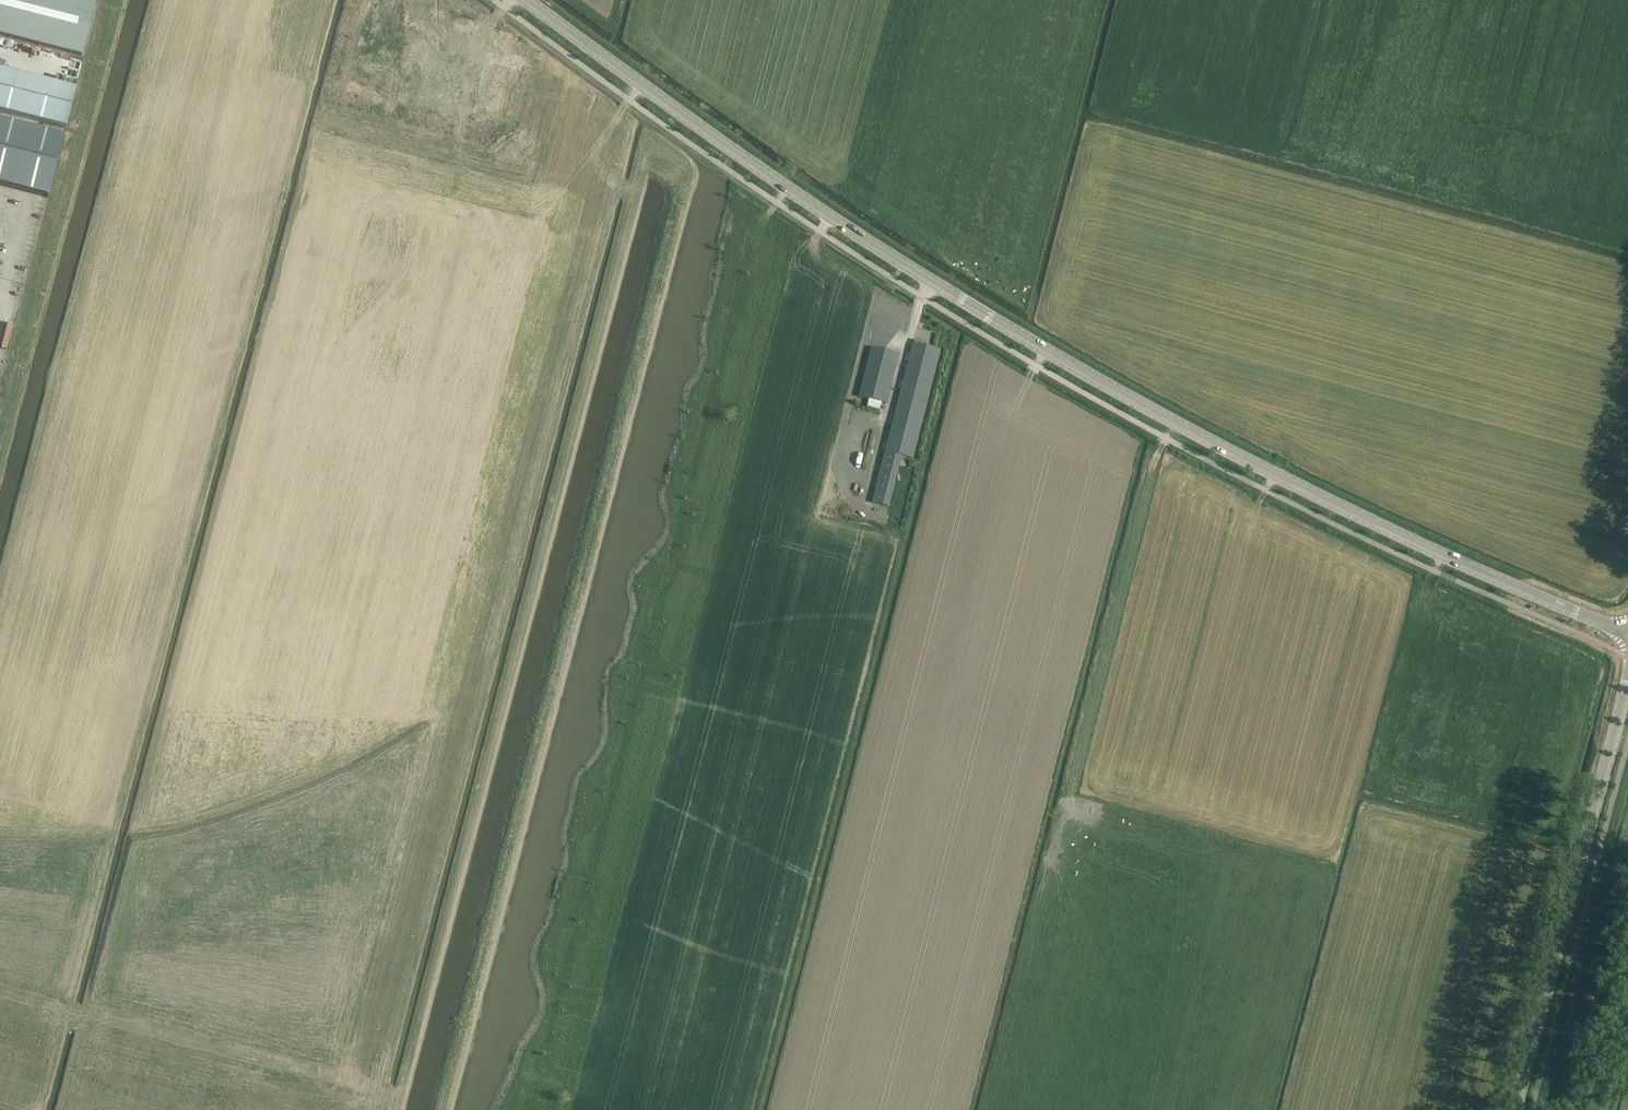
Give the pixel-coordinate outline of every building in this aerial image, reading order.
[(81,57),(95,3),(83,0),(0,0),(0,36),(81,57)] [(65,128),(76,88),(0,69),(0,111),(65,128)] [(478,106),(496,111),(505,74),(488,70),(478,106)] [(63,136),(0,120),(0,183),(48,195),(63,136)] [(913,344),(910,358),(872,503),(888,507),(901,457),(912,460),(940,351),(920,346),(921,341),(915,340),(914,344),(913,344)] [(859,397),(868,399),(866,408),(880,411),(881,402),(886,404),(899,355),(872,348),(859,397)] [(858,417),(856,422),(876,427),(876,422),(858,417)]
